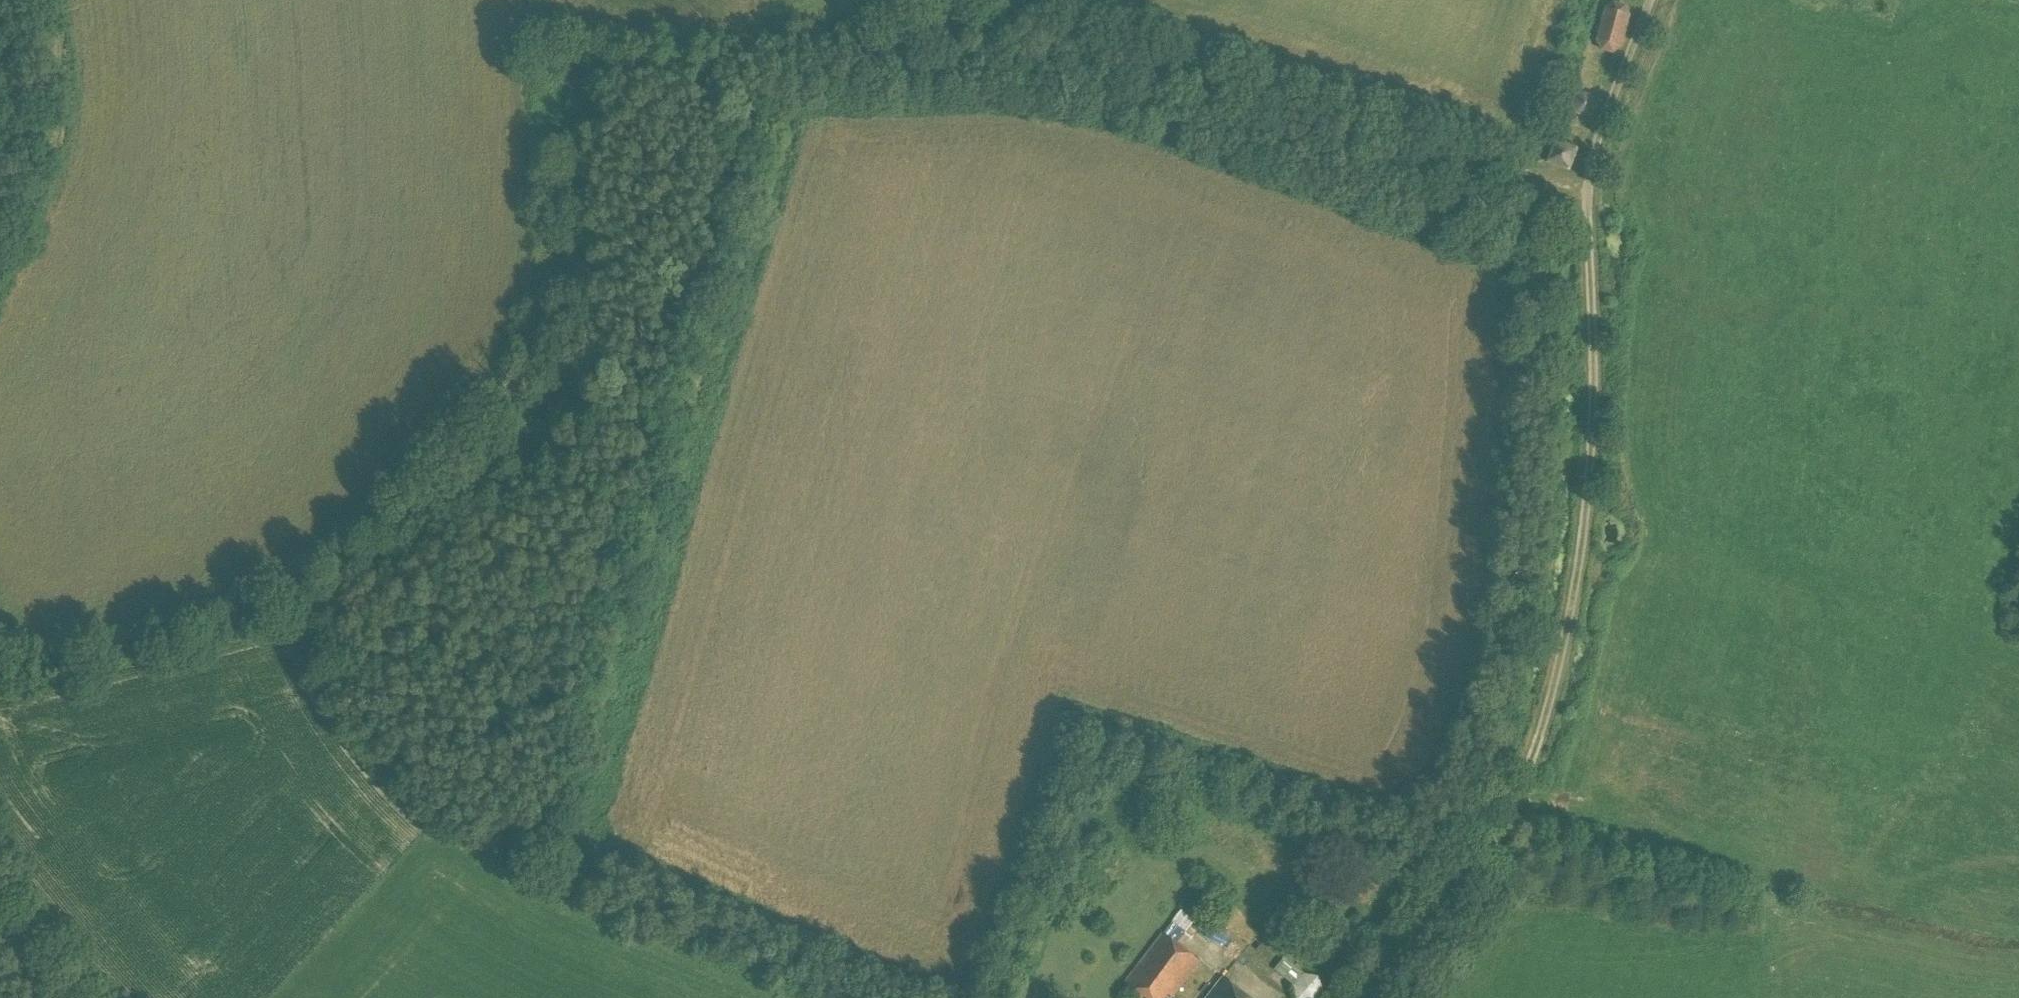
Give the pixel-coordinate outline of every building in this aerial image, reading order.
[(1611,53),(1620,48),(1629,15),(1624,6),(1614,4),(1605,9),(1596,42),(1601,51),(1611,53)] [(1595,93),(1580,96),(1584,113),(1599,109),(1595,93)] [(1576,157),(1577,143),(1558,142),(1557,155),(1576,157)] [(1201,962),(1177,945),(1183,937),(1168,926),(1125,982),(1145,997),(1174,997),(1201,962)] [(1317,977),(1302,974),(1291,987),(1295,997),(1318,997),(1323,992),(1317,977)] [(1222,979),(1208,997),(1247,997),(1222,979)]
